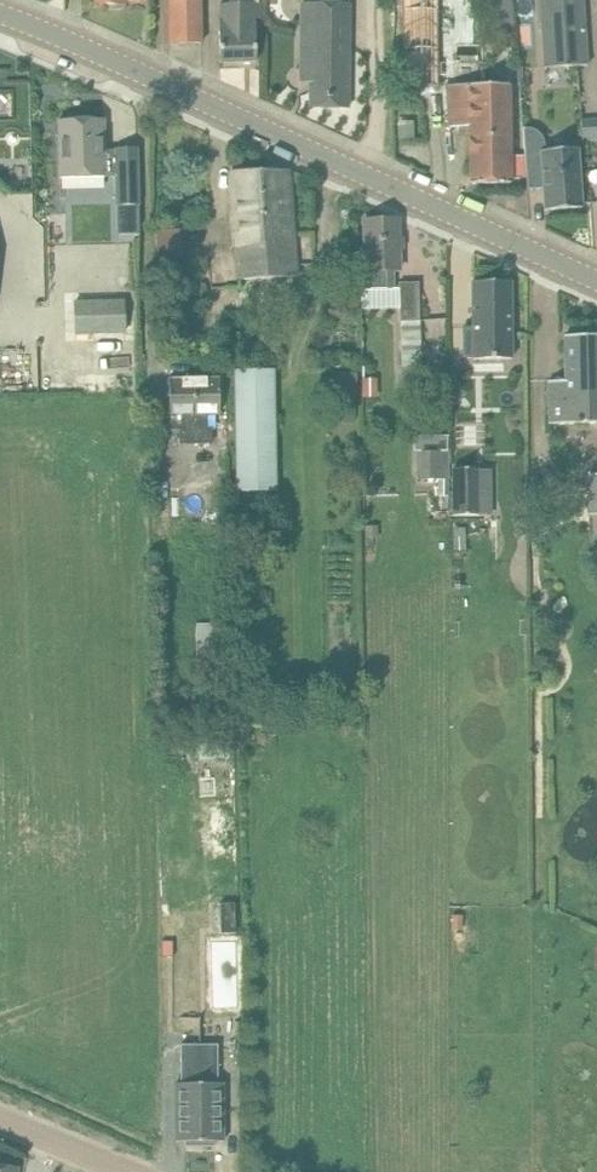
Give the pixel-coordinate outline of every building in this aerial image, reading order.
[(201,0),(169,0),(170,43),(202,42),(201,0)] [(404,62),(404,87),(438,86),(437,0),(403,0),(404,62)] [(516,30),(514,0),(492,0),(494,31),(516,30)] [(543,68),(588,65),(584,0),(539,0),(543,68)] [(256,61),(255,18),(255,1),(218,1),(220,62),(256,61)] [(350,4),(326,4),(300,4),(300,77),(309,77),(309,106),(349,107),(350,4)] [(449,84),(449,102),(449,126),(469,126),(469,184),(511,183),(511,178),(521,178),(521,159),(510,159),(510,84),(449,84)] [(58,122),(56,125),(56,134),(59,137),(59,177),(106,176),(105,173),(116,173),(117,205),(139,205),(137,148),(115,148),(115,150),(105,150),(104,118),(76,119),(73,116),(63,116),(60,120),(58,120),(58,122)] [(596,134),(596,120),(586,120),(586,134),(596,134)] [(412,125),(398,125),(398,137),(413,137),(412,125)] [(543,150),(543,146),(542,144),(542,142),(542,141),(541,138),(539,135),(536,133),(534,131),(531,129),(527,129),(524,128),(523,128),(527,189),(543,188),(545,210),(582,207),(578,148),(543,150)] [(230,170),(232,216),(238,279),(297,276),(289,170),(230,170)] [(400,268),(399,243),(398,219),(364,220),(366,269),(361,269),(361,288),(396,287),(395,268),(400,268)] [(157,230),(159,270),(183,269),(181,229),(157,230)] [(182,281),(182,293),(198,293),(198,281),(182,281)] [(511,281),(472,281),(473,327),(463,327),(464,357),(473,357),(473,359),(512,358),(511,281)] [(401,366),(420,366),(419,282),(399,282),(401,366)] [(124,301),(76,302),(76,333),(125,332),(124,301)] [(564,323),(565,356),(553,356),(554,412),(596,411),(596,323),(564,323)] [(141,381),(141,355),(81,357),(82,383),(141,381)] [(237,491),(276,491),(274,369),(235,370),(237,491)] [(334,422),(354,422),(356,370),(337,369),(334,422)] [(366,395),(375,395),(375,376),(365,376),(366,395)] [(218,377),(194,378),(169,378),(170,414),(184,414),(184,429),(180,429),(180,443),(211,443),(211,429),(206,429),(206,414),(219,414),(218,377)] [(448,521),(448,454),(448,433),(420,433),(420,478),(438,478),(438,521),(448,521)] [(453,468),(453,514),(478,515),(491,514),(491,491),(478,491),(478,468),(453,468)] [(587,477),(587,518),(596,518),(596,477),(587,477)] [(199,759),(217,758),(217,743),(198,744),(199,759)] [(233,903),(220,903),(220,932),(234,932),(233,903)] [(236,940),(210,940),(211,1008),(238,1008),(236,940)] [(185,1146),(200,1146),(199,1044),(180,1044),(181,1083),(175,1083),(175,1141),(185,1141),(185,1146)] [(200,1146),(214,1146),(214,1141),(224,1141),(224,1083),(218,1083),(218,1044),(199,1044),(200,1146)]
